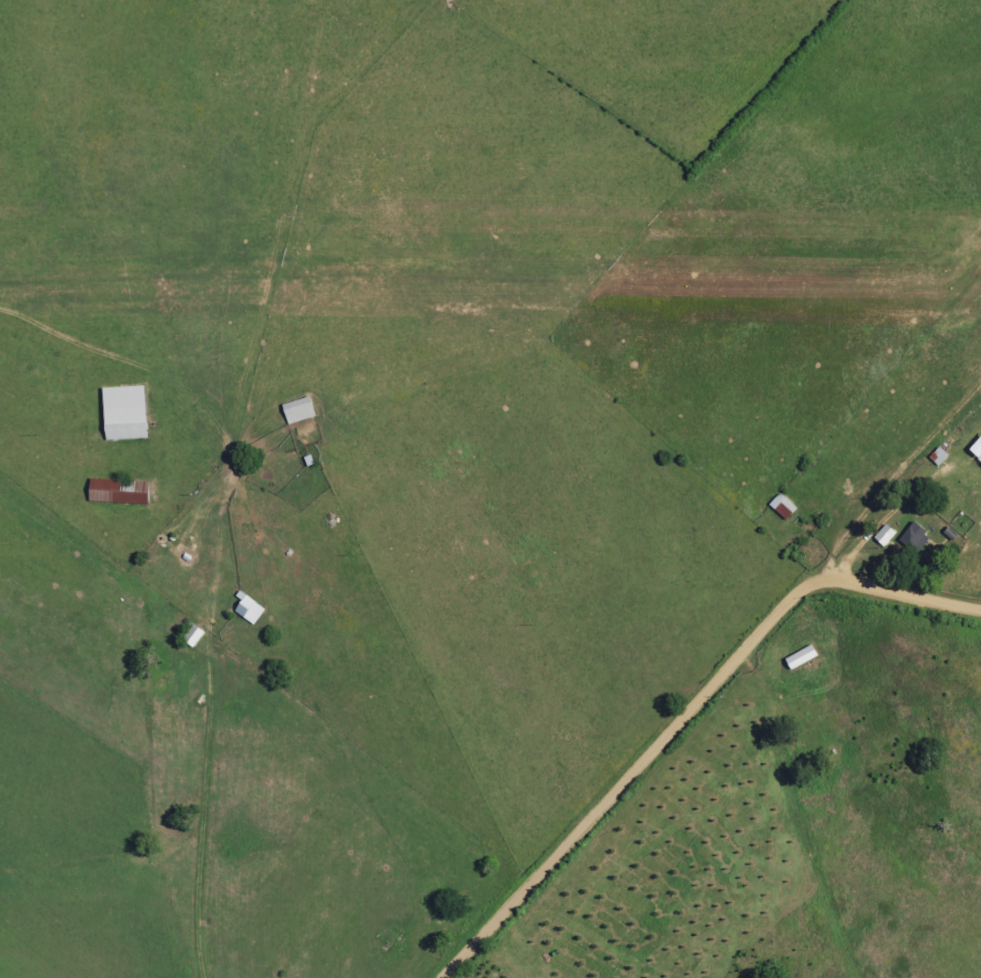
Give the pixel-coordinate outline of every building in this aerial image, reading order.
[(154,505),(154,482),(93,480),(92,503),(154,505)] [(797,509),(780,493),(769,506),(785,522),(797,509)] [(914,523),(900,537),(917,553),(931,539),(914,523)] [(895,534),(885,525),(873,538),(883,548),(895,534)] [(816,658),(811,647),(783,658),(788,670),(816,658)]
